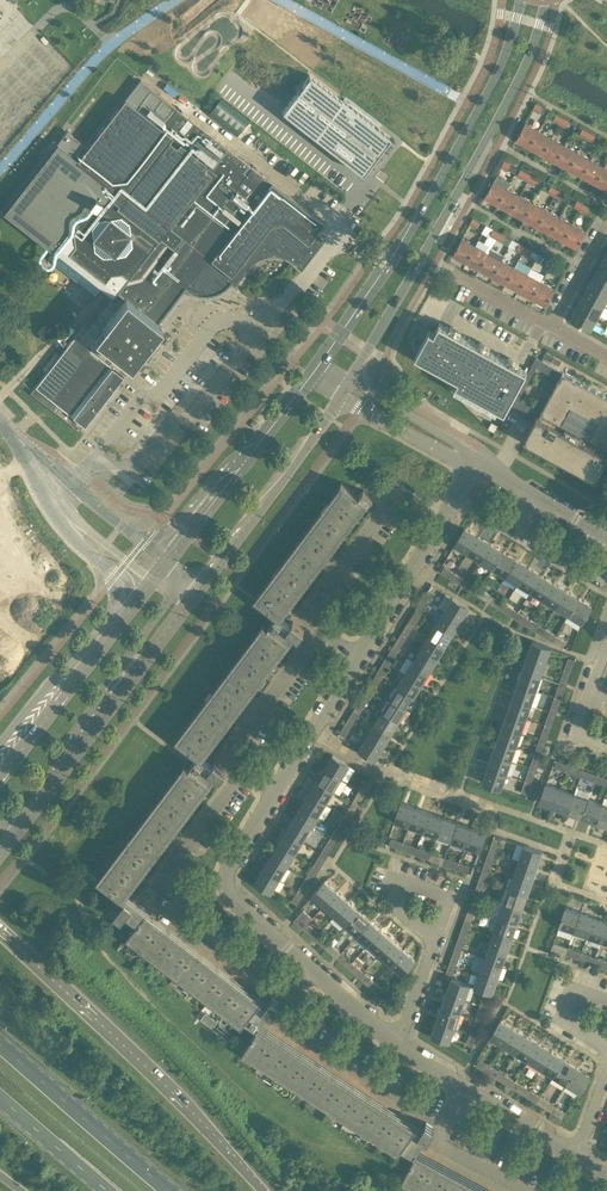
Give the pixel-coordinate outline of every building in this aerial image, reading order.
[(389,137),(309,74),(281,109),(362,172),(389,137)] [(289,260),(300,269),(324,238),(316,231),(323,222),(271,181),(252,166),(140,79),(87,146),(66,130),(3,212),(43,243),(51,249),(66,229),(74,235),(75,245),(69,253),(104,280),(110,273),(121,272),(127,276),(116,290),(158,322),(184,288),(187,289),(190,291),(191,292),(194,293),(197,294),(200,294),(202,294),(206,294),(207,294),(210,294),(213,293),(215,293),(217,292),(220,291),(222,290),(223,289),(226,286),(228,285),(229,284),(230,282),(236,287),(237,285),(235,284),(249,265),(251,263),(253,262),(255,260),(257,259),(259,257),(262,256),(264,256),(267,255),(269,255),(272,255),(275,255),(277,255),(280,256),(282,256),(285,257),(287,259),(289,260)] [(208,112),(237,135),(248,120),(220,98),(208,112)] [(539,112),(542,106),(536,103),(532,109),(539,112)] [(563,117),(556,113),(553,120),(559,123),(563,117)] [(569,121),(563,117),(559,123),(565,127),(569,121)] [(530,146),(539,130),(525,122),(516,139),(530,146)] [(589,131),(583,128),(579,134),(585,138),(589,131)] [(530,146),(543,153),(552,137),(539,130),(530,146)] [(595,135),(589,131),(585,138),(592,141),(595,135)] [(543,153),(556,161),(565,144),(552,137),(543,153)] [(556,161),(569,168),(578,151),(565,144),(556,161)] [(569,168),(582,175),(591,158),(578,151),(569,168)] [(582,175),(595,182),(604,166),(591,158),(582,175)] [(501,166),(507,170),(510,163),(504,160),(501,166)] [(604,166),(595,182),(606,188),(606,167),(604,166)] [(531,174),(521,169),(517,175),(528,181),(531,174)] [(537,178),(531,174),(528,181),(534,184),(537,178)] [(499,203),(508,187),(494,179),(485,195),(499,203)] [(548,192),(554,195),(557,189),(551,186),(548,192)] [(508,187),(499,203),(512,210),(521,194),(508,187)] [(557,189),(554,195),(560,199),(564,192),(557,189)] [(521,194),(512,210),(525,217),(534,201),(521,194)] [(574,206),(580,209),(584,203),(577,200),(574,206)] [(534,201),(525,217),(538,224),(547,208),(534,201)] [(590,207),(584,203),(580,209),(586,213),(587,212),(590,207)] [(547,208),(538,224),(551,232),(560,216),(547,208)] [(560,216),(551,232),(564,239),(573,223),(560,216)] [(469,224),(476,227),(479,221),(473,217),(469,224)] [(578,246),(586,230),(573,223),(564,239),(578,246)] [(496,238),(500,232),(493,229),(490,235),(496,238)] [(503,242),(506,235),(500,232),(496,238),(503,242)] [(467,261),(476,244),(462,237),(453,253),(467,261)] [(522,253),(526,246),(519,243),(513,240),(508,249),(514,252),(516,249),(522,253)] [(476,244),(467,261),(480,268),(489,252),(476,244)] [(526,246),(522,253),(529,256),(532,249),(526,246)] [(489,252),(480,268),(493,275),(502,259),(489,252)] [(549,267),(552,261),(546,257),(542,264),(549,267)] [(502,259),(493,275),(506,282),(515,266),(502,259)] [(596,272),(606,278),(606,263),(602,260),(596,272)] [(555,271),(558,264),(552,261),(549,267),(555,271)] [(515,266),(506,282),(519,289),(528,273),(515,266)] [(590,283),(606,293),(606,278),(596,272),(590,283)] [(528,273),(519,289),(532,297),(541,280),(528,273)] [(546,304),(555,288),(541,280),(532,297),(546,304)] [(583,295),(603,306),(606,298),(606,293),(590,283),(583,295)] [(30,392),(78,430),(83,424),(84,425),(124,374),(122,373),(130,364),(161,324),(158,322),(116,290),(87,328),(86,329),(82,326),(43,375),(30,392)] [(583,295),(577,306),(597,317),(603,306),(583,295)] [(571,318),(590,329),(597,317),(577,306),(571,318)] [(440,322),(434,331),(430,339),(425,336),(415,355),(420,358),(458,379),(455,384),(505,411),(527,370),(526,369),(528,366),(527,366),(525,369),(440,322)] [(535,356),(512,408),(528,415),(533,405),(525,401),(528,395),(535,398),(538,392),(528,388),(534,375),(537,376),(537,378),(550,383),(558,366),(535,356)] [(597,478),(606,458),(606,396),(563,371),(539,415),(537,414),(524,438),(526,439),(525,441),(525,442),(593,479),(595,477),(597,478)] [(488,427),(495,431),(498,424),(492,421),(488,427)] [(175,738),(198,755),(198,754),(200,756),(293,632),(299,636),(305,629),(293,620),(291,624),(279,615),(365,500),(368,503),(373,497),(363,489),(359,495),(342,482),(341,483),(344,485),(258,598),(255,596),(255,597),(277,614),(268,626),(263,622),(263,623),(265,625),(179,739),(176,737),(175,738)] [(454,544),(455,544),(467,552),(478,535),(464,527),(454,544)] [(490,543),(478,535),(467,552),(480,560),(490,543)] [(503,551),(490,543),(480,560),(493,567),(503,551)] [(515,559),(503,551),(493,567),(505,575),(515,559)] [(528,567),(515,559),(505,575),(518,583),(528,567)] [(440,572),(451,579),(455,572),(444,566),(440,572)] [(518,583),(514,589),(527,597),(531,591),(541,574),(528,567),(518,583)] [(461,585),(465,579),(455,572),(451,579),(461,585)] [(553,582),(541,574),(531,591),(543,599),(553,582)] [(476,594),(480,588),(470,581),(466,588),(476,594)] [(566,590),(553,582),(543,599),(556,606),(566,590)] [(486,600),(490,594),(480,588),(476,594),(486,600)] [(423,598),(429,601),(434,592),(428,589),(423,598)] [(579,598),(566,590),(556,606),(568,614),(579,598)] [(462,619),(469,607),(453,596),(445,609),(462,619)] [(491,603),(501,609),(505,603),(495,597),(491,603)] [(417,607),(423,610),(429,601),(423,598),(417,607)] [(592,606),(579,598),(568,614),(581,622),(592,606)] [(512,616),(516,610),(505,603),(501,609),(512,616)] [(445,609),(437,622),(454,632),(462,619),(445,609)] [(414,611),(408,621),(414,625),(421,615),(414,611)] [(516,619),(527,625),(531,619),(520,612),(516,619)] [(537,632),(541,625),(531,619),(527,625),(537,632)] [(401,632),(408,636),(414,625),(408,621),(401,632)] [(437,622),(429,634),(446,645),(454,632),(437,622)] [(541,634),(552,641),(556,634),(545,628),(541,634)] [(429,634),(421,647),(438,657),(446,645),(429,634)] [(552,641),(562,647),(567,641),(556,634),(552,641)] [(399,636),(392,646),(399,650),(405,640),(399,636)] [(532,642),(527,656),(545,662),(550,648),(532,642)] [(386,657),(392,661),(399,650),(392,646),(386,657)] [(421,647),(414,660),(430,670),(438,657),(421,647)] [(527,656),(522,670),(541,676),(545,662),(527,656)] [(564,668),(571,671),(575,659),(568,657),(564,668)] [(414,660),(406,672),(423,683),(430,670),(414,660)] [(383,662),(377,672),(383,675),(389,665),(383,662)] [(567,683),(571,671),(564,668),(560,680),(567,683)] [(522,670),(517,684),(536,690),(541,676),(522,670)] [(371,682),(377,685),(383,675),(377,672),(371,682)] [(406,672),(398,685),(415,695),(423,683),(406,672)] [(517,684),(512,698),(531,704),(537,706),(541,692),(536,690),(517,684)] [(398,685),(390,698),(407,708),(415,695),(398,685)] [(558,685),(554,697),(561,699),(565,688),(558,685)] [(367,701),(374,690),(368,687),(361,697),(367,701)] [(361,711),(367,701),(361,697),(355,707),(361,711)] [(557,711),(561,699),(554,697),(550,708),(557,711)] [(383,710),(382,710),(399,721),(407,708),(390,698),(383,710)] [(512,698),(507,712),(526,718),(531,704),(512,698)] [(380,715),(375,723),(391,733),(399,721),(382,710),(383,710),(378,707),(375,713),(380,715)] [(352,712),(346,722),(352,726),(358,716),(352,712)] [(507,712),(502,726),(521,732),(526,718),(507,712)] [(548,713),(545,724),(551,727),(555,716),(548,713)] [(346,722),(339,733),(345,737),(352,726),(346,722)] [(375,723),(367,736),(384,746),(391,733),(375,723)] [(547,738),(551,727),(545,724),(541,736),(547,738)] [(502,726),(498,740),(516,746),(521,732),(502,726)] [(359,748),(359,749),(376,759),(384,746),(367,736),(359,748)] [(498,740),(493,754),(512,760),(516,746),(498,740)] [(539,741),(535,752),(542,755),(546,743),(539,741)] [(538,766),(542,755),(535,752),(531,764),(538,766)] [(97,878),(97,879),(125,900),(115,914),(122,920),(126,914),(138,922),(138,923),(127,938),(129,936),(242,1022),(240,1025),(241,1025),(245,1021),(250,1024),(252,1025),(256,1028),(242,1052),(243,1052),(244,1049),(399,1150),(397,1152),(398,1153),(401,1148),(408,1151),(413,1154),(414,1155),(415,1155),(416,1153),(417,1150),(424,1137),(427,1139),(434,1126),(426,1121),(421,1128),(416,1125),(416,1124),(261,1024),(268,1012),(271,1015),(279,1002),(272,997),(267,1003),(262,999),(147,910),(132,899),(126,895),(217,775),(220,777),(226,770),(215,761),(212,765),(200,756),(198,754),(198,755),(193,761),(189,766),(185,763),(184,764),(186,765),(100,880),(97,878)] [(333,754),(325,767),(341,778),(342,777),(348,781),(355,768),(349,765),(333,754)] [(493,754),(488,768),(507,774),(512,760),(493,754)] [(566,771),(569,764),(557,760),(555,767),(566,771)] [(580,768),(569,764),(566,771),(578,775),(580,768)] [(325,767),(317,780),(334,790),(341,778),(325,767)] [(507,774),(488,768),(483,782),(502,789),(507,774)] [(532,783),(536,771),(529,769),(525,780),(532,783)] [(594,781),(597,774),(585,770),(583,777),(594,781)] [(597,774),(594,781),(606,785),(606,782),(606,778),(597,774)] [(360,789),(366,792),(372,782),(366,778),(360,789)] [(317,780),(309,792),(326,803),(334,790),(317,780)] [(528,794),(532,783),(525,780),(521,792),(528,794)] [(546,783),(540,802),(554,807),(560,789),(546,783)] [(574,794),(568,812),(582,817),(588,798),(591,791),(577,786),(574,794)] [(354,799),(360,803),(366,792),(360,789),(354,799)] [(554,807),(568,812),(574,794),(560,789),(554,807)] [(301,805),(318,815),(326,803),(309,792),(301,805)] [(582,817),(596,822),(602,803),(588,798),(582,817)] [(409,825),(416,807),(402,802),(395,820),(409,825)] [(344,814),(351,818),(357,807),(351,803),(344,814)] [(602,803),(596,822),(606,826),(606,805),(602,803)] [(301,805),(293,818),(310,828),(318,815),(301,805)] [(423,830),(430,812),(416,807),(409,825),(423,830)] [(437,835),(444,817),(430,812),(423,830),(437,835)] [(344,828),(351,818),(344,814),(338,825),(344,828)] [(451,840),(458,822),(444,817),(437,835),(451,840)] [(286,830),(302,841),(310,828),(293,818),(286,830)] [(465,845),(472,827),(458,822),(451,840),(465,845)] [(465,845),(480,850),(486,832),(472,827),(465,845)] [(329,839),(335,843),(341,833),(335,829),(329,839)] [(286,830),(278,843),(295,853),(302,841),(286,830)] [(490,849),(496,851),(500,839),(494,837),(490,849)] [(401,849),(403,842),(391,838),(389,844),(401,849)] [(328,854),(335,843),(329,839),(322,850),(328,854)] [(412,853),(415,846),(403,842),(401,849),(412,853)] [(270,855),(287,866),(295,853),(278,843),(270,855)] [(519,860),(537,866),(543,852),(525,845),(519,860)] [(417,855),(429,859),(431,852),(420,848),(417,855)] [(485,860),(492,862),(496,851),(490,849),(485,860)] [(440,863),(442,856),(431,852),(429,859),(440,863)] [(313,864),(320,868),(326,858),(320,854),(313,864)] [(270,855),(262,868),(279,878),(287,866),(270,855)] [(445,865),(457,869),(459,862),(448,858),(445,865)] [(514,874),(532,880),(537,866),(519,860),(514,874)] [(457,869),(468,873),(471,866),(459,862),(457,869)] [(313,879),(320,868),(313,864),(307,875),(313,879)] [(480,877),(486,879),(490,868),(484,865),(480,877)] [(271,891),(279,878),(262,868),(254,881),(271,891)] [(509,887),(527,894),(532,880),(514,874),(509,887)] [(476,888),(482,890),(486,879),(480,877),(476,888)] [(311,883),(304,879),(298,890),(304,893),(311,883)] [(324,905),(336,890),(325,880),(312,895),(324,905)] [(504,901),(522,908),(527,894),(509,887),(504,901)] [(298,904),(304,893),(298,890),(291,900),(298,904)] [(348,900),(336,890),(324,905),(335,915),(348,900)] [(470,904),(477,907),(481,895),(474,893),(470,904)] [(335,915),(330,920),(341,930),(346,925),(359,910),(348,900),(335,915)] [(499,915),(517,922),(522,908),(504,901),(499,915)] [(466,916),(473,918),(477,907),(470,904),(466,916)] [(574,931),(580,912),(566,907),(560,925),(574,931)] [(303,909),(299,914),(308,923),(313,917),(303,909)] [(346,925),(341,930),(352,939),(357,934),(370,920),(359,910),(346,925)] [(588,935),(594,917),(580,912),(574,931),(588,935)] [(299,914),(294,920),(303,928),(308,923),(299,914)] [(499,915),(495,929),(513,936),(517,922),(499,915)] [(606,925),(606,922),(594,917),(588,935),(602,940),(606,925)] [(381,929),(370,920),(357,934),(368,944),(381,929)] [(460,932),(467,935),(471,923),(464,921),(460,932)] [(314,938),(319,932),(308,923),(303,928),(314,938)] [(486,926),(481,940),(490,943),(508,950),(513,936),(495,929),(488,927),(486,926)] [(392,939),(381,929),(368,944),(379,954),(392,939)] [(456,944),(463,946),(467,935),(460,932),(456,944)] [(316,940),(325,948),(330,942),(321,934),(316,940)] [(403,949),(392,939),(379,954),(391,963),(403,949)] [(330,942),(325,948),(334,956),(339,950),(330,942)] [(551,949),(563,953),(565,946),(553,942),(551,949)] [(485,957),(503,964),(508,950),(490,943),(485,957)] [(568,954),(579,958),(582,952),(570,948),(568,954)] [(415,959),(403,949),(391,963),(402,974),(415,959)] [(450,961),(457,963),(461,951),(454,949),(450,961)] [(591,963),(593,956),(582,952),(579,958),(591,963)] [(338,959),(348,967),(353,962),(343,954),(338,959)] [(475,954),(470,968),(480,971),(498,978),(503,964),(485,957),(475,954)] [(606,968),(606,961),(598,957),(596,964),(606,968)] [(450,961),(446,972),(453,975),(457,963),(450,961)] [(353,962),(348,967),(357,975),(362,970),(353,962)] [(474,985),(492,992),(498,978),(480,971),(474,985)] [(360,978),(370,987),(375,981),(365,973),(360,978)] [(451,978),(446,992),(465,999),(470,984),(451,978)] [(384,989),(375,981),(370,987),(379,995),(384,989)] [(441,1006),(460,1013),(465,999),(446,992),(441,1006)] [(480,1004),(487,1006),(491,994),(484,992),(480,1004)] [(476,1015),(483,1018),(487,1006),(480,1004),(476,1015)] [(441,1006),(436,1020),(455,1027),(460,1013),(441,1006)] [(217,1021),(212,1017),(207,1023),(213,1027),(217,1021)] [(431,1035),(450,1041),(455,1027),(436,1020),(431,1035)] [(470,1032),(477,1034),(481,1023),(474,1020),(470,1032)] [(513,1028),(500,1020),(490,1037),(503,1045),(513,1028)] [(229,1040),(234,1034),(226,1027),(221,1034),(229,1040)] [(526,1036),(513,1028),(503,1045),(516,1052),(526,1036)] [(466,1043),(473,1046),(477,1034),(470,1032),(466,1043)] [(529,1060),(539,1043),(526,1036),(516,1052),(529,1060)] [(552,1051),(539,1043),(529,1060),(541,1068),(552,1051)] [(554,1076),(564,1059),(552,1051),(541,1068),(554,1076)] [(487,1071),(490,1065),(485,1062),(480,1059),(478,1061),(476,1065),(487,1071)] [(577,1067),(564,1059),(554,1076),(567,1083),(577,1067)] [(501,1072),(490,1065),(487,1071),(497,1078),(501,1072)] [(580,1091),(590,1075),(577,1067),(567,1083),(580,1091)] [(512,1087),(516,1081),(505,1074),(501,1080),(512,1087)] [(522,1093),(526,1087),(516,1081),(512,1087),(522,1093)] [(537,1102),(540,1096),(530,1090),(527,1096),(537,1102)] [(547,1108),(551,1102),(540,1096),(537,1102),(547,1108)] [(566,1112),(555,1105),(551,1111),(562,1118),(566,1112)] [(401,1180),(402,1180),(403,1178),(428,1190),(494,1190),(417,1150),(416,1153),(415,1155),(414,1155),(404,1174),(401,1180)]
